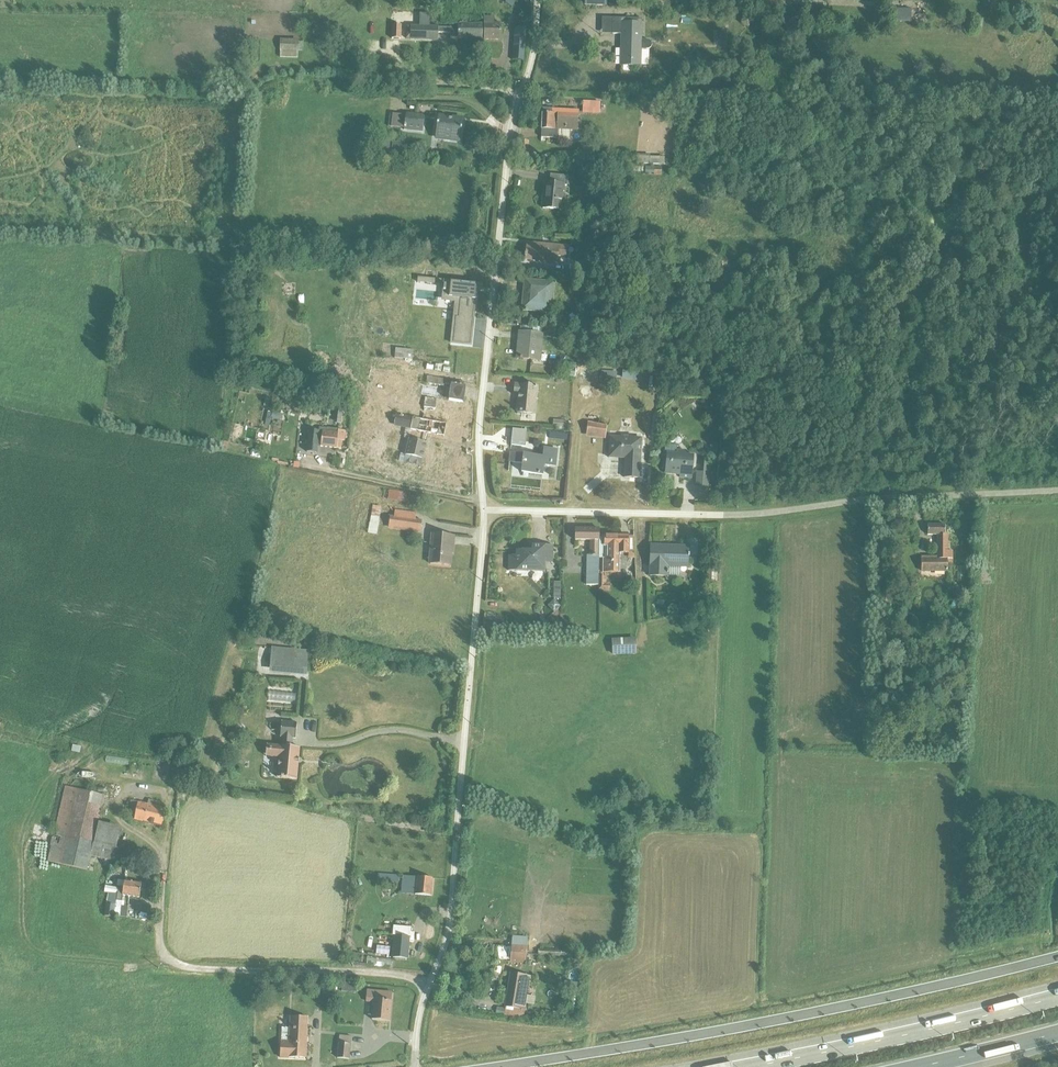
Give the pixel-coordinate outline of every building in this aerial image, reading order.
[(897,9),(897,21),(911,21),(911,9),(897,9)] [(406,27),(406,39),(410,39),(410,40),(438,41),(438,33),(450,33),(450,34),(450,39),(458,39),(482,41),(483,25),(468,25),(459,25),(451,24),(450,29),(439,28),(430,28),(430,27),(430,14),(420,14),(420,23),(419,27),(411,27),(406,27)] [(516,17),(513,60),(524,61),(525,43),(526,30),(527,18),(516,17)] [(492,18),(484,18),(484,20),(484,40),(501,40),(501,24),(492,24),(492,18)] [(602,19),(602,35),(620,35),(619,67),(641,68),(642,50),(649,50),(651,49),(652,46),(651,43),(649,41),(642,41),(642,20),(602,19)] [(392,26),(392,38),(401,39),(401,26),(392,26)] [(280,40),(280,57),(298,57),(298,50),(303,50),(304,42),(299,42),(299,40),(280,40)] [(600,103),(583,102),(582,114),(600,114),(600,103)] [(542,127),(541,139),(570,140),(571,132),(578,132),(578,131),(583,131),(583,122),(578,121),(579,113),(552,111),(552,110),(542,109),(542,127)] [(404,129),(406,116),(390,114),(388,126),(404,129)] [(406,116),(404,129),(404,131),(423,133),(425,116),(406,114),(406,116)] [(438,118),(435,140),(447,141),(448,141),(449,141),(450,141),(450,140),(451,140),(460,141),(463,121),(438,118)] [(521,141),(520,157),(534,158),(534,150),(528,150),(529,141),(521,141)] [(650,155),(636,155),(636,165),(664,165),(664,158),(650,158),(650,155)] [(645,167),(645,174),(654,174),(654,176),(661,176),(662,167),(645,167)] [(545,184),(543,209),(561,211),(563,193),(565,193),(565,187),(567,187),(568,177),(550,175),(550,184),(545,184)] [(525,254),(525,257),(525,261),(558,264),(559,257),(566,258),(567,247),(527,243),(526,254),(525,254)] [(570,266),(569,274),(586,276),(586,267),(570,266)] [(477,285),(443,281),(441,301),(455,303),(450,343),(457,344),(459,333),(471,335),(475,300),(476,292),(477,285)] [(477,285),(476,292),(482,292),(483,285),(443,281),(477,285)] [(524,281),(521,312),(552,315),(554,284),(524,281)] [(457,344),(450,343),(450,345),(472,347),(477,300),(475,300),(471,335),(459,333),(457,344)] [(520,333),(531,334),(532,326),(520,325),(520,333)] [(531,334),(520,333),(517,359),(541,362),(543,335),(531,334)] [(396,350),(395,357),(413,359),(413,351),(396,350)] [(579,370),(578,380),(590,381),(591,371),(579,370)] [(622,371),(621,380),(632,381),(633,372),(622,371)] [(450,389),(449,400),(448,401),(463,403),(465,387),(466,384),(427,378),(425,384),(444,388),(445,385),(451,385),(450,389)] [(515,385),(514,394),(519,395),(517,413),(535,415),(537,388),(515,385)] [(424,398),(422,408),(436,409),(437,400),(424,398)] [(267,411),(265,425),(269,426),(270,418),(281,420),(283,414),(267,411)] [(403,438),(409,439),(410,433),(444,439),(447,425),(396,415),(394,427),(405,429),(403,438)] [(588,423),(586,437),(605,439),(607,426),(588,423)] [(309,431),(307,453),(318,454),(318,448),(342,450),(343,441),(345,442),(346,431),(320,428),(319,432),(309,431)] [(609,436),(608,458),(625,459),(624,478),(640,479),(642,438),(631,438),(632,435),(620,433),(620,437),(609,436)] [(427,444),(409,439),(405,455),(401,454),(399,462),(421,468),(427,444)] [(711,444),(710,453),(718,454),(718,444),(711,444)] [(663,461),(662,470),(665,470),(665,474),(674,475),(676,473),(680,474),(679,478),(692,479),(694,455),(688,455),(684,450),(678,449),(678,446),(665,445),(665,453),(667,453),(666,461),(663,461)] [(429,447),(428,457),(445,458),(446,448),(429,447)] [(511,454),(510,462),(522,463),(521,473),(543,475),(544,465),(556,466),(558,449),(544,447),(543,457),(511,454)] [(710,472),(703,471),(696,471),(695,486),(709,487),(710,472)] [(382,495),(381,499),(406,503),(407,494),(385,490),(384,495),(382,495)] [(373,505),(368,533),(377,535),(381,507),(373,505)] [(390,515),(388,529),(420,533),(423,519),(416,518),(416,513),(394,510),(394,516),(390,515)] [(937,556),(921,556),(921,572),(948,572),(948,565),(952,565),(953,551),(948,551),(948,535),(945,535),(945,525),(928,525),(928,535),(937,535),(937,556)] [(599,558),(599,535),(600,529),(575,529),(575,541),(590,541),(590,555),(587,555),(586,585),(599,585),(599,577),(599,558)] [(431,534),(429,564),(449,566),(451,546),(453,546),(454,536),(431,534)] [(599,535),(599,558),(603,558),(607,558),(608,547),(604,547),(604,536),(604,535),(599,535)] [(607,558),(603,558),(603,573),(620,574),(620,554),(628,554),(628,559),(634,559),(634,537),(604,536),(604,547),(608,547),(607,558)] [(509,556),(509,571),(546,571),(546,563),(553,563),(553,545),(532,545),(532,551),(517,551),(516,556),(509,556)] [(651,546),(650,576),(669,577),(669,576),(681,576),(681,568),(688,568),(689,546),(688,546),(688,547),(651,546)] [(599,577),(599,585),(598,592),(610,592),(610,583),(606,583),(607,577),(599,577)] [(554,599),(548,606),(554,612),(560,606),(554,599)] [(510,602),(507,610),(518,613),(520,606),(510,602)] [(637,655),(636,639),(612,640),(613,656),(637,655)] [(272,647),(270,673),(307,676),(309,651),(272,647)] [(587,721),(592,726),(602,716),(598,711),(587,721)] [(267,744),(266,757),(279,758),(277,777),(297,779),(301,748),(292,747),(293,739),(296,739),(297,723),(282,722),(280,739),(283,739),(282,746),(267,744)] [(65,786),(48,861),(87,871),(91,856),(98,858),(96,864),(110,867),(111,861),(126,864),(129,850),(117,848),(121,828),(99,822),(105,796),(65,786)] [(132,800),(127,818),(144,822),(162,827),(166,809),(160,807),(161,803),(149,800),(148,804),(132,800)] [(378,873),(377,882),(398,884),(399,875),(378,873)] [(402,876),(401,888),(415,890),(415,895),(431,896),(433,879),(402,876)] [(106,902),(104,916),(114,918),(114,916),(127,917),(128,911),(121,910),(123,895),(139,898),(142,883),(125,881),(124,887),(119,887),(117,898),(114,898),(115,893),(108,892),(106,902)] [(396,936),(409,937),(411,937),(411,927),(410,927),(411,922),(395,920),(395,924),(403,925),(403,927),(394,926),(393,935),(396,936)] [(409,937),(396,936),(393,958),(407,959),(409,937)] [(512,938),(510,961),(529,962),(530,955),(526,955),(528,940),(512,938)] [(496,942),(498,951),(506,950),(505,941),(496,942)] [(497,1007),(496,1015),(504,1016),(504,1017),(517,1019),(517,1018),(523,1018),(525,1003),(534,1005),(535,996),(527,995),(530,976),(510,973),(504,1007),(505,1007),(505,1008),(497,1007)] [(342,982),(342,992),(345,992),(345,993),(357,993),(358,983),(342,982)] [(323,984),(323,994),(333,995),(335,985),(323,984)] [(571,989),(569,1013),(570,1013),(569,1018),(576,1018),(576,1014),(576,1001),(577,1001),(578,989),(571,989)] [(367,990),(366,1002),(374,1003),(372,1020),(390,1021),(392,993),(367,990)] [(488,1004),(486,1011),(495,1012),(496,1005),(488,1004)] [(281,1042),(280,1058),(305,1059),(307,1017),(291,1017),(291,1028),(282,1027),(282,1042),(281,1042)] [(340,1035),(337,1058),(349,1059),(352,1036),(340,1035)]
